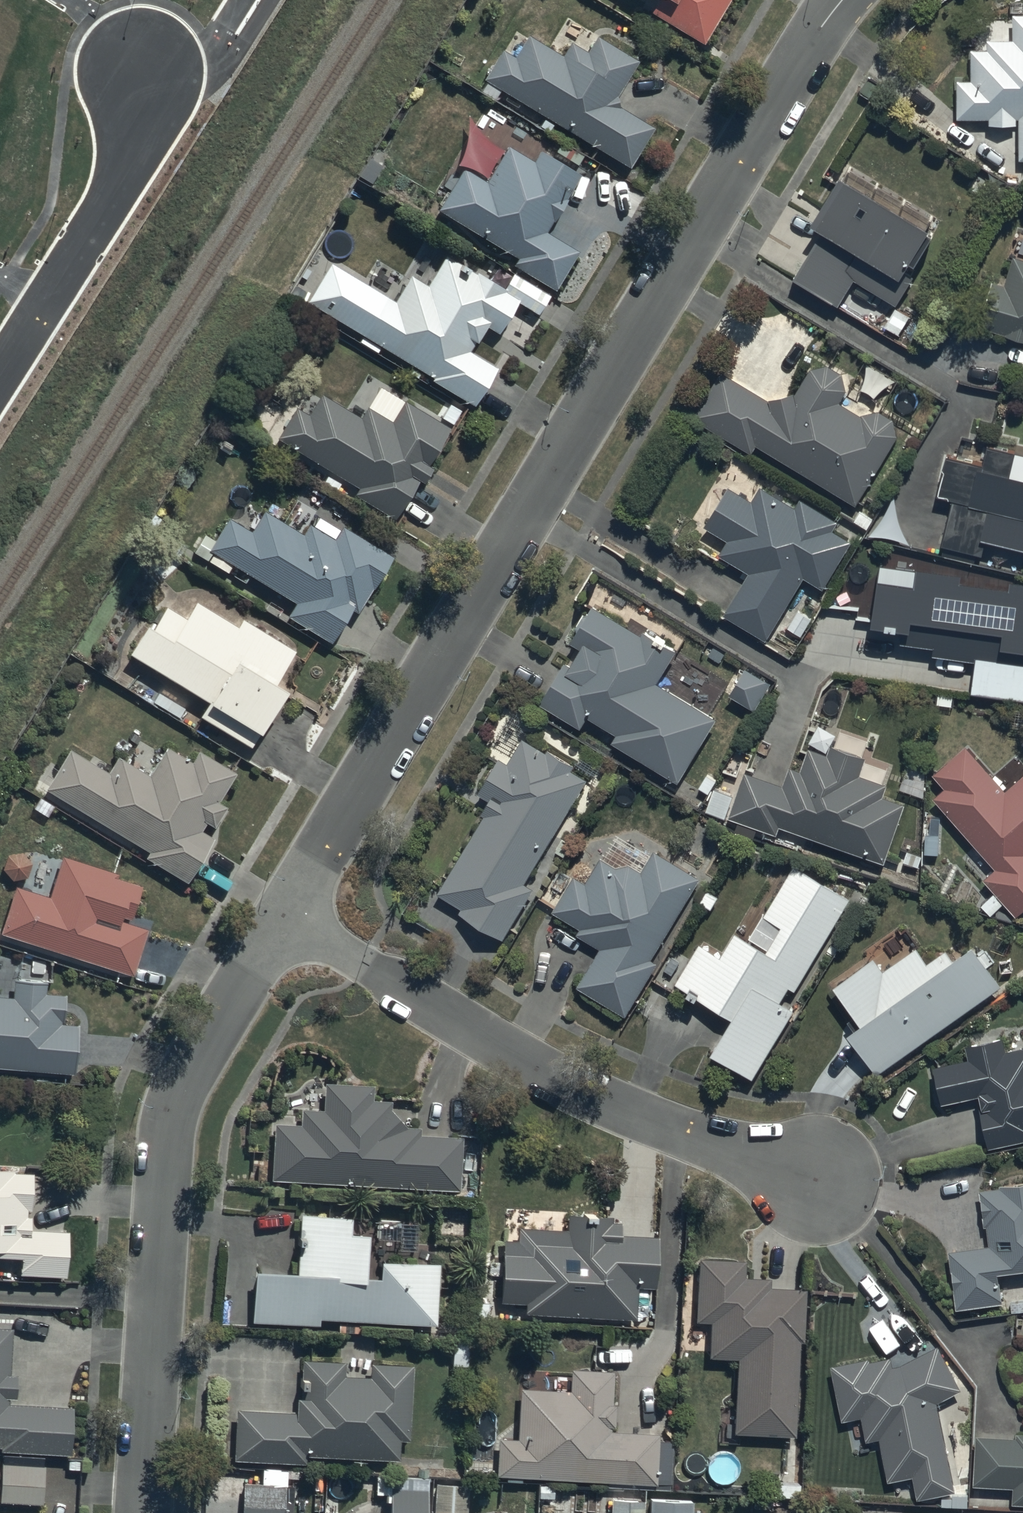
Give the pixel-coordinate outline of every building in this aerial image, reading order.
[(660,0),(651,14),(701,46),(731,0),(659,0),(660,0)] [(1013,17),(1013,43),(987,43),(987,52),(971,52),(971,83),(955,83),(956,122),(988,121),(988,128),(1017,128),(1017,164),(1022,164),(1022,17),(1013,17)] [(504,52),(486,81),(489,83),(482,94),(496,102),(502,91),(631,170),(655,130),(619,108),(618,99),(639,63),(598,39),(589,54),(571,44),(563,57),(529,36),(516,59),(504,52)] [(465,171),(439,210),(518,262),(515,267),(554,293),(578,256),(547,235),(583,179),(541,151),(534,162),(512,147),(487,185),(465,171)] [(823,231),(795,281),(839,306),(854,280),(899,305),(913,279),(907,276),(912,267),(916,269),(936,233),(840,180),(814,227),(823,231)] [(978,327),(1005,336),(1018,341),(1022,342),(1022,261),(1013,257),(1003,289),(992,285),(978,327)] [(333,265),(309,304),(475,408),(498,372),(471,354),(486,329),(500,338),(522,303),(449,258),(430,287),(412,275),(394,303),(333,265)] [(721,374),(693,418),(753,454),(757,447),(858,507),(899,438),(892,419),(877,413),(861,416),(842,403),(847,392),(843,374),(828,367),(811,374),(796,395),(781,399),(768,400),(721,374)] [(296,409),(278,441),(360,489),(355,498),(395,521),(417,484),(422,487),(432,471),(426,468),(449,429),(406,403),(394,423),(368,408),(362,419),(322,395),(309,417),(296,409)] [(945,457),(937,500),(950,502),(942,547),(983,555),(985,545),(1022,552),(1022,462),(1017,461),(1019,455),(989,449),(986,465),(945,457)] [(748,574),(723,615),(766,641),(804,580),(822,590),(850,543),(833,533),(838,524),(801,502),(796,510),(761,489),(753,503),(728,488),(704,526),(728,541),(719,556),(748,574)] [(231,520),(211,553),(213,554),(208,563),(228,575),(234,567),(296,606),(289,617),(333,645),(353,613),(358,616),(393,560),(341,527),(333,540),(311,526),(304,536),(265,512),(252,533),(231,520)] [(1011,584),(1010,590),(962,584),(963,577),(916,571),(914,588),(878,583),(872,631),(902,635),(901,645),(934,649),(933,658),(975,663),(971,696),(1022,703),(1022,585),(1011,584)] [(148,628),(130,657),(210,706),(201,720),(251,750),(259,737),(261,738),(287,696),(275,688),(296,654),(244,621),(239,629),(198,604),(187,621),(167,608),(153,631),(148,628)] [(564,664),(540,704),(581,729),(587,720),(615,737),(611,743),(678,785),(717,722),(657,684),(678,652),(645,631),(641,636),(594,607),(590,614),(582,616),(576,626),(576,634),(572,643),(581,649),(572,668),(564,664)] [(746,669),(729,695),(754,711),(771,684),(746,669)] [(485,817),(437,894),(461,908),(457,916),(503,943),(535,889),(526,884),(586,781),(571,772),(575,767),(549,752),(548,755),(522,740),(508,764),(498,758),(478,792),(489,799),(480,814),(485,817)] [(933,801),(995,869),(983,880),(1018,919),(1022,915),(1022,779),(1008,793),(966,746),(932,776),(945,790),(933,801)] [(73,751),(47,791),(188,885),(216,843),(200,833),(206,824),(213,829),(227,809),(218,804),(237,776),(200,752),(191,765),(168,749),(149,777),(120,757),(108,774),(73,751)] [(744,772),(727,818),(776,836),(779,828),(883,866),(905,807),(883,799),(887,787),(859,777),(865,761),(831,749),(828,757),(808,750),(800,772),(791,769),(785,787),(744,772)] [(714,790),(706,812),(724,819),(732,797),(714,790)] [(601,947),(577,988),(627,1019),(659,966),(652,962),(701,881),(654,852),(641,874),(629,867),(616,868),(601,860),(587,884),(574,876),(553,912),(581,928),(577,934),(601,947)] [(0,934),(132,977),(146,934),(130,928),(143,888),(116,879),(117,875),(64,857),(50,898),(15,887),(0,934)] [(735,1019),(713,1059),(755,1082),(794,1012),(781,1004),(789,989),(796,993),(848,899),(793,869),(765,918),(780,927),(766,952),(737,936),(725,957),(700,943),(676,986),(735,1019)] [(862,1030),(852,1037),(877,1074),(1001,987),(975,950),(956,964),(947,950),(928,963),(917,948),(884,972),(876,960),(834,990),(862,1030)] [(76,1077),(80,1026),(64,1025),(66,996),(47,995),(48,983),(15,981),(14,999),(0,998),(0,1071),(76,1077)] [(988,1149),(1022,1142),(1022,1050),(1007,1054),(1005,1040),(966,1048),(968,1062),(933,1069),(941,1106),(978,1098),(988,1149)] [(299,1130),(273,1128),(271,1184),(460,1191),(462,1140),(419,1138),(419,1130),(405,1129),(390,1113),(390,1105),(371,1103),(372,1089),(324,1086),(323,1112),(300,1110),(299,1130)] [(20,1263),(19,1275),(67,1278),(70,1233),(32,1231),(33,1218),(28,1218),(28,1212),(31,1212),(33,1174),(0,1172),(0,1262),(20,1263)] [(948,1251),(956,1312),(1003,1306),(999,1276),(1022,1273),(1022,1184),(980,1190),(985,1229),(988,1229),(990,1246),(948,1251)] [(297,1276),(254,1274),(252,1326),(317,1329),(318,1321),(436,1327),(439,1267),(378,1265),(378,1282),(365,1281),(367,1238),(348,1237),(349,1219),(300,1216),(297,1276)] [(568,1231),(519,1229),(519,1243),(505,1242),(503,1304),(527,1305),(527,1316),(637,1321),(638,1289),(657,1290),(660,1239),(622,1237),(623,1224),(614,1224),(614,1219),(569,1217),(568,1231)] [(744,1264),(697,1262),(695,1324),(708,1325),(707,1360),(736,1361),(733,1436),(795,1437),(798,1345),(802,1345),(804,1291),(770,1290),(770,1281),(744,1281),(744,1264)] [(2,1447),(1,1453),(73,1456),(75,1408),(9,1405),(10,1400),(15,1400),(16,1377),(12,1377),(14,1331),(0,1331),(0,1446),(2,1447)] [(871,1359),(831,1367),(843,1421),(861,1417),(866,1441),(877,1439),(888,1483),(913,1477),(918,1500),(958,1491),(938,1405),(961,1392),(937,1348),(895,1368),(890,1359),(872,1362),(871,1359)] [(295,1413),(236,1412),(233,1462),(305,1465),(305,1458),(398,1463),(398,1443),(409,1444),(410,1367),(368,1366),(368,1378),(343,1378),(343,1365),(299,1364),(299,1381),(296,1381),(296,1394),(298,1394),(298,1403),(295,1403),(295,1413)] [(614,1373),(574,1371),(573,1394),(522,1392),(520,1440),(498,1439),(496,1480),(673,1489),(675,1435),(616,1432),(617,1408),(612,1408),(614,1373)] [(977,1438),(975,1488),(1015,1490),(1014,1505),(1022,1505),(1022,1436),(1018,1436),(1018,1440),(977,1438)] [(0,1497),(0,1503),(45,1507),(48,1469),(3,1465),(0,1497)] [(243,1484),(242,1512),(283,1512),(284,1488),(286,1488),(287,1471),(263,1470),(262,1485),(243,1484)] [(390,1478),(389,1512),(425,1512),(426,1479),(390,1478)] [(433,1485),(433,1512),(465,1512),(465,1485),(433,1485)] [(611,1501),(610,1512),(640,1512),(640,1502),(611,1501)] [(649,1501),(648,1512),(691,1512),(691,1503),(649,1501)]
